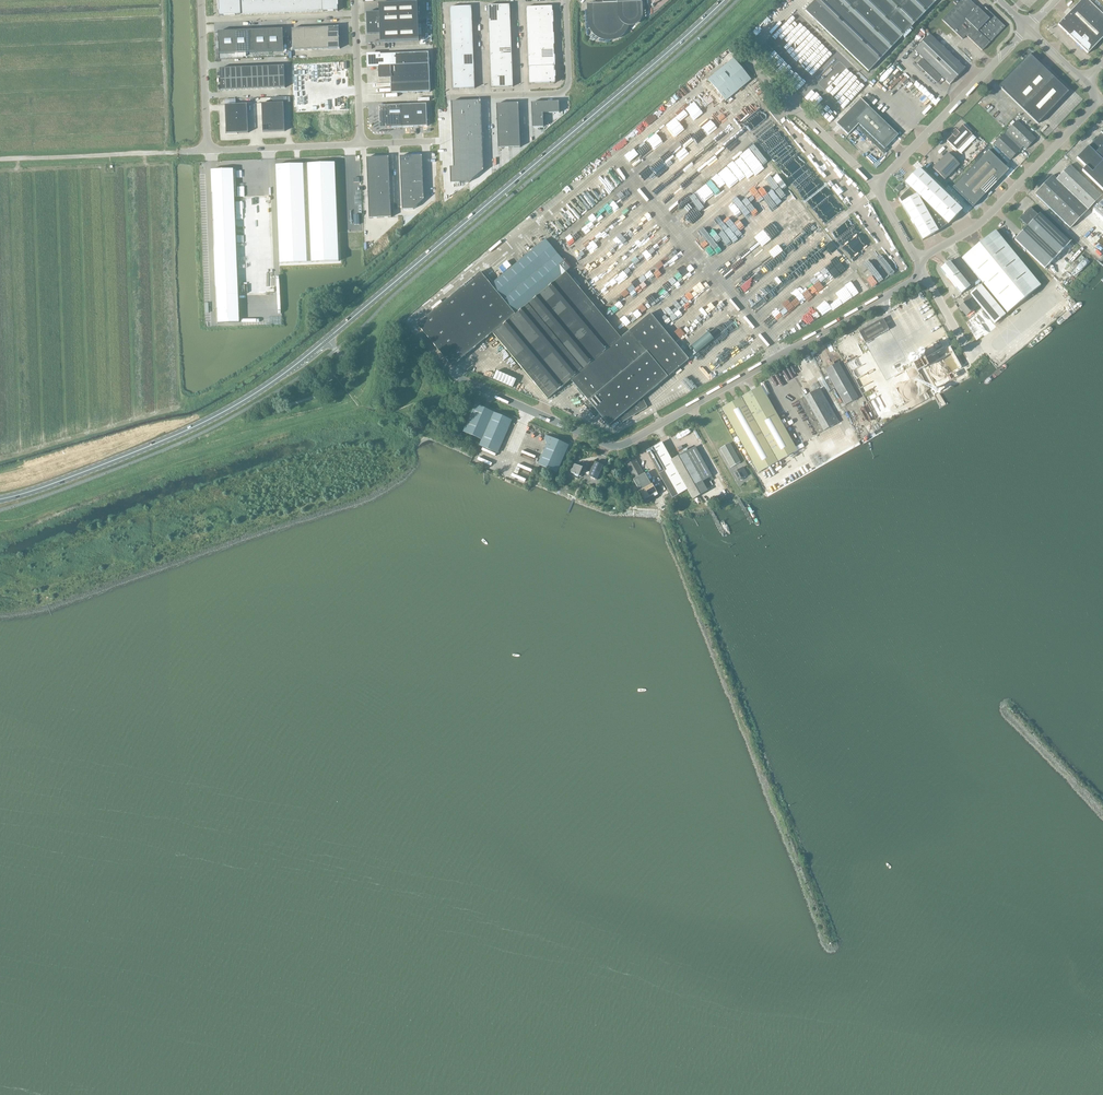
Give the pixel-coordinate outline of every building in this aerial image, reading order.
[(338,0),(218,0),(219,16),(338,11),(338,0)] [(642,2),(636,2),(636,0),(599,0),(598,2),(598,3),(589,4),(590,20),(591,25),(593,30),(594,32),(597,34),(599,36),(602,38),(603,38),(605,38),(608,39),(612,39),(615,38),(618,36),(621,34),(623,32),(625,29),(627,26),(628,24),(631,24),(634,24),(636,23),(638,21),(640,19),(641,16),(641,13),(641,2),(642,2)] [(805,11),(869,71),(937,0),(815,0),(805,11)] [(959,3),(956,0),(955,0),(953,2),(956,5),(942,20),(962,39),(966,36),(982,51),(1005,27),(985,7),(981,11),(970,0),(962,0),(959,3)] [(1063,20),(1058,25),(1088,54),(1102,38),(1102,15),(1087,0),(1082,0),(1063,20)] [(379,12),(366,13),(367,35),(380,34),(381,42),(419,41),(417,2),(379,4),(379,12)] [(513,87),(510,5),(488,6),(491,87),(513,87)] [(475,88),(473,39),(471,6),(450,7),(453,89),(475,88)] [(526,7),(527,18),(529,84),(555,83),(552,6),(526,7)] [(340,49),(339,27),(292,29),(293,51),(340,49)] [(283,29),(218,32),(219,54),(250,52),(284,51),(283,29)] [(965,69),(929,35),(915,51),(950,84),(965,69)] [(391,77),(391,83),(391,93),(430,92),(429,53),(368,55),(368,67),(379,66),(380,77),(391,77)] [(1069,92),(1055,78),(1029,54),(999,86),(1038,124),(1069,92)] [(709,79),(726,100),(752,79),(734,58),(709,79)] [(922,59),(917,64),(937,83),(942,78),(922,59)] [(337,103),(336,70),(328,70),(328,61),(293,63),(295,105),(337,103)] [(284,66),(220,68),(221,90),(285,88),(284,66)] [(904,90),(910,96),(915,90),(918,92),(920,90),(902,73),(900,74),(906,80),(902,84),(906,88),(904,90)] [(859,124),(855,121),(869,107),(860,99),(837,124),(848,135),(856,127),(859,124)] [(481,100),(451,102),(452,129),(454,167),(450,167),(451,183),(469,182),(484,170),(482,139),(481,100)] [(284,102),(262,103),(263,132),(285,131),(284,102)] [(559,110),(559,102),(531,103),(532,125),(532,127),(543,127),(543,124),(543,114),(549,113),(559,113),(559,110)] [(520,147),(519,106),(518,103),(508,104),(507,104),(496,104),(497,107),(496,107),(497,126),(498,148),(520,147)] [(247,104),(225,105),(226,134),(248,133),(247,104)] [(426,104),(379,106),(380,128),(427,126),(426,104)] [(897,135),(869,107),(855,121),(859,124),(856,127),(883,154),(887,150),(885,148),(897,135)] [(680,111),(632,146),(641,159),(660,145),(661,145),(671,137),(670,135),(678,129),(674,123),(683,116),(680,111)] [(703,119),(675,141),(681,149),(709,127),(703,119)] [(1017,121),(1007,131),(1024,146),(1023,146),(1026,149),(1036,139),(1017,121)] [(947,141),(957,150),(972,135),(962,125),(956,131),(955,129),(951,134),(952,135),(947,141)] [(1024,146),(1007,131),(994,144),(1010,160),(1023,146),(1024,146)] [(1077,158),(1086,167),(1082,171),(1102,191),(1102,131),(1101,133),(1089,147),(1088,146),(1077,158)] [(1009,170),(988,150),(953,188),(973,208),(1009,170)] [(945,180),(959,164),(948,153),(933,168),(945,180)] [(422,155),(400,156),(401,184),(402,210),(414,209),(424,199),(423,178),(422,155)] [(388,157),(367,158),(369,218),(391,217),(388,157)] [(673,157),(663,164),(667,169),(677,162),(673,157)] [(764,218),(792,195),(783,185),(784,184),(781,181),(783,179),(771,164),(766,169),(760,162),(755,166),(760,172),(755,176),(752,173),(747,177),(749,179),(733,191),(741,201),(732,208),(738,216),(748,208),(755,217),(760,213),(764,218)] [(335,163),(276,165),(278,214),(280,264),(310,262),(339,261),(336,194),(335,163)] [(1035,194),(1070,228),(1102,196),(1070,165),(1056,179),(1053,175),(1035,194)] [(910,188),(899,199),(914,225),(922,240),(928,250),(944,241),(938,231),(946,225),(948,224),(948,225),(962,210),(923,172),(919,168),(905,183),(910,188)] [(233,169),(211,170),(213,211),(214,248),(216,287),(217,323),(239,322),(238,295),(235,198),(233,169)] [(780,230),(807,209),(800,200),(789,209),(773,222),(778,229),(759,243),(758,241),(740,255),(742,258),(750,251),(753,254),(781,232),(780,230)] [(1092,212),(1102,222),(1102,201),(1092,212)] [(728,215),(733,211),(725,202),(720,207),(728,215)] [(1070,242),(1052,225),(1040,213),(1038,215),(1030,208),(1020,219),(1027,226),(1015,239),(1045,268),(1070,242)] [(724,220),(715,228),(720,234),(729,226),(724,220)] [(995,231),(962,258),(1007,313),(1040,286),(995,231)] [(728,245),(733,241),(729,236),(724,241),(728,245)] [(490,285),(491,285),(480,272),(417,325),(428,337),(428,338),(452,367),(493,333),(549,399),(572,380),(588,400),(586,403),(596,415),(599,413),(610,426),(619,419),(622,424),(648,408),(644,398),(690,360),(651,314),(622,338),(566,272),(570,269),(546,240),(491,285),(490,285)] [(715,241),(704,247),(708,253),(718,248),(715,241)] [(637,270),(650,267),(648,275),(644,278),(643,281),(645,284),(636,291),(637,296),(650,287),(653,281),(658,287),(663,286),(684,255),(682,253),(676,258),(672,251),(666,256),(658,254),(658,250),(661,245),(654,244),(637,257),(637,259),(628,266),(626,265),(622,268),(622,270),(628,274),(632,271),(629,267),(638,265),(637,270)] [(837,255),(837,245),(820,246),(820,252),(815,252),(815,260),(819,260),(819,255),(837,255)] [(608,246),(579,266),(583,272),(580,274),(584,280),(587,278),(584,273),(601,261),(598,257),(610,249),(608,246)] [(864,251),(864,246),(843,246),(843,251),(846,251),(846,254),(850,254),(850,259),(858,259),(858,255),(862,255),(862,251),(864,251)] [(1078,247),(1070,252),(1074,259),(1070,261),(1073,265),(1084,258),(1078,247)] [(704,264),(702,260),(701,261),(694,252),(692,253),(701,266),(704,264)] [(826,283),(829,285),(847,261),(845,257),(841,262),(842,258),(840,256),(836,258),(836,265),(804,279),(807,287),(801,290),(801,294),(795,290),(792,292),(787,299),(790,301),(776,320),(779,318),(783,321),(788,318),(786,314),(796,309),(796,303),(805,299),(804,300),(807,302),(810,297),(808,293),(815,290),(815,288),(822,289),(826,283)] [(961,294),(970,287),(949,261),(940,268),(961,294)] [(1062,272),(1069,266),(1067,264),(1060,270),(1062,272)] [(686,269),(684,268),(680,271),(685,278),(695,270),(691,265),(686,269)] [(728,279),(733,276),(728,269),(723,272),(728,279)] [(798,278),(793,272),(785,279),(790,285),(798,278)] [(620,276),(611,284),(615,289),(629,277),(626,274),(622,278),(620,276)] [(679,284),(684,278),(681,275),(676,281),(679,284)] [(708,275),(705,278),(716,289),(719,286),(708,275)] [(693,276),(664,293),(667,299),(680,292),(683,296),(690,292),(689,291),(693,288),(689,281),(694,278),(693,276)] [(848,278),(843,281),(845,284),(840,288),(849,300),(854,297),(856,299),(861,295),(859,292),(862,290),(853,277),(850,280),(848,278)] [(640,278),(634,281),(637,288),(643,285),(640,278)] [(633,281),(627,285),(630,290),(637,286),(633,281)] [(610,282),(595,292),(604,305),(608,303),(605,298),(609,296),(606,292),(613,287),(610,282)] [(980,285),(970,293),(973,297),(994,323),(1005,315),(980,285)] [(739,293),(745,294),(746,290),(748,291),(749,288),(741,286),(739,293)] [(775,297),(777,295),(771,288),(769,290),(775,297)] [(633,292),(630,289),(626,293),(628,295),(622,301),(623,302),(636,291),(635,290),(633,292)] [(622,290),(606,306),(611,311),(608,314),(614,320),(618,316),(614,311),(615,309),(614,309),(616,307),(620,311),(626,306),(621,301),(628,295),(622,290)] [(693,305),(692,303),(702,296),(702,297),(707,294),(704,290),(701,292),(700,290),(695,293),(694,291),(691,294),(692,296),(688,299),(690,302),(687,305),(689,308),(693,305)] [(653,304),(654,305),(659,302),(657,300),(661,297),(657,291),(645,299),(648,303),(644,306),(645,308),(653,304)] [(967,301),(973,297),(970,293),(963,300),(965,302),(959,307),(966,315),(973,309),(967,301)] [(829,314),(839,308),(830,294),(820,301),(829,314)] [(690,310),(687,305),(682,308),(686,304),(682,300),(681,300),(672,310),(673,311),(669,315),(671,318),(667,323),(670,325),(672,324),(673,325),(678,319),(683,317),(685,315),(683,311),(686,314),(690,310)] [(816,308),(810,310),(815,320),(827,315),(823,307),(817,310),(816,308)] [(622,328),(644,310),(642,308),(639,311),(636,308),(631,313),(632,314),(628,317),(626,315),(622,318),(625,321),(620,325),(622,328)] [(805,310),(800,315),(803,318),(800,321),(806,327),(814,320),(805,310)] [(736,312),(733,317),(740,323),(744,319),(736,312)] [(889,329),(883,319),(859,332),(865,343),(889,329)] [(773,334),(778,342),(795,331),(791,324),(773,334)] [(762,333),(759,335),(770,346),(772,343),(762,333)] [(936,349),(941,346),(938,340),(932,343),(936,349)] [(702,360),(709,354),(708,353),(711,351),(708,347),(705,349),(706,349),(702,352),(702,351),(698,354),(699,356),(701,354),(703,356),(701,358),(702,360)] [(858,398),(838,362),(825,370),(845,405),(858,398)] [(701,365),(699,367),(706,378),(716,371),(711,364),(703,369),(701,365)] [(786,370),(773,377),(775,381),(771,383),(773,387),(785,381),(783,377),(785,376),(787,378),(790,376),(786,370)] [(771,381),(765,384),(780,414),(786,411),(771,381)] [(725,407),(723,408),(759,473),(798,451),(762,387),(725,407)] [(816,433),(817,436),(824,432),(823,431),(839,422),(820,389),(798,401),(817,433),(816,433)] [(788,400),(783,403),(786,409),(792,407),(788,400)] [(481,440),(479,446),(497,454),(512,421),(476,405),(464,432),(481,440)] [(567,446),(545,436),(544,439),(546,444),(537,464),(556,472),(567,446)] [(662,443),(646,451),(656,469),(666,487),(673,498),(687,490),(692,498),(707,489),(702,481),(712,476),(696,447),(686,452),(672,461),(662,443)] [(730,443),(721,449),(732,468),(741,462),(730,443)] [(625,463),(634,480),(633,480),(640,492),(639,492),(644,502),(657,495),(658,496),(658,495),(652,485),(651,485),(645,474),(644,474),(635,458),(625,463)] [(582,469),(590,473),(593,466),(583,462),(581,467),(574,465),(573,469),(571,468),(570,471),(571,472),(571,473),(574,475),(573,477),(578,479),(579,477),(581,478),(583,473),(581,472),(582,469)] [(593,466),(590,473),(589,476),(597,480),(603,466),(595,462),(593,466)] [(734,472),(739,481),(740,480),(742,480),(743,480),(744,479),(744,478),(748,475),(744,467),(734,472)]
